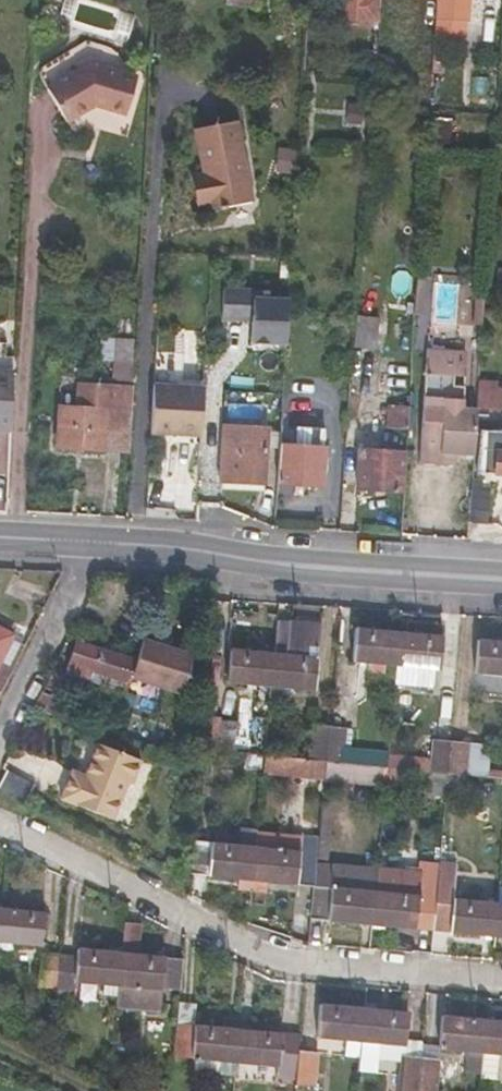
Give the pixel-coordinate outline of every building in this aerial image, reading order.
[(340,17),(380,20),(381,0),(341,0),(340,17)] [(435,18),(468,20),(469,0),(436,0),(435,18)] [(105,53),(89,50),(77,58),(80,64),(45,87),(66,117),(89,103),(91,105),(98,102),(106,104),(107,101),(131,107),(140,68),(104,59),(105,53)] [(253,201),(235,119),(196,127),(207,173),(199,174),(205,200),(212,199),(215,210),(253,201)] [(447,153),(448,131),(429,130),(427,152),(447,153)] [(250,342),(285,344),(288,301),(253,299),(254,290),(224,288),(222,318),(252,320),(250,342)] [(376,321),(356,320),(354,351),(374,353),(376,321)] [(430,331),(429,344),(454,345),(455,332),(430,331)] [(134,381),(135,340),(115,338),(112,380),(134,381)] [(473,459),(476,412),(463,411),(464,385),(458,384),(460,357),(427,354),(420,466),(441,467),(441,457),(457,458),(473,459)] [(408,428),(413,357),(389,357),(384,427),(408,428)] [(0,369),(0,430),(11,431),(14,370),(0,369)] [(364,371),(351,371),(350,399),(361,399),(364,371)] [(480,381),(479,405),(501,407),(501,393),(498,392),(498,381),(480,381)] [(130,452),(133,388),(78,385),(77,408),(60,407),(58,448),(130,452)] [(203,393),(152,390),(150,436),(200,439),(203,393)] [(225,427),(222,480),(226,480),(226,488),(262,491),(263,483),(264,456),(265,429),(253,429),(254,416),(241,415),(241,428),(225,427)] [(296,446),(282,445),(280,484),(322,487),(323,469),(330,469),(331,454),(324,454),(326,428),(297,426),(296,446)] [(265,429),(264,456),(279,456),(280,430),(265,429)] [(480,433),(477,472),(493,474),(493,475),(501,476),(501,431),(498,430),(497,435),(480,433)] [(404,491),(407,453),(360,450),(357,487),(404,491)] [(457,468),(457,458),(441,457),(441,467),(457,468)] [(484,478),(472,477),(471,489),(483,490),(484,478)] [(483,490),(471,489),(469,521),(489,523),(491,491),(483,490)] [(322,624),(278,620),(275,652),(271,687),(270,704),(286,705),(296,693),(296,689),(316,692),(322,624)] [(25,645),(13,639),(14,635),(0,627),(0,695),(25,645)] [(398,666),(400,631),(357,627),(354,662),(398,666)] [(445,635),(400,631),(398,666),(441,670),(445,635)] [(137,658),(77,639),(68,669),(91,676),(90,679),(102,682),(114,686),(127,690),(132,674),(181,690),(193,653),(144,637),(137,658)] [(480,638),(477,673),(501,675),(501,640),(480,638)] [(271,687),(275,652),(233,648),(230,683),(271,687)] [(65,656),(61,655),(44,690),(34,708),(56,716),(64,693),(58,690),(63,676),(60,675),(65,656)] [(114,686),(102,682),(101,688),(112,692),(114,686)] [(224,717),(204,716),(201,749),(235,752),(237,722),(224,721),(224,717)] [(327,761),(330,726),(312,724),(309,759),(327,761)] [(348,728),(330,726),(327,761),(345,763),(348,728)] [(431,771),(448,773),(451,740),(434,739),(431,771)] [(448,773),(468,775),(471,742),(451,740),(448,773)] [(146,762),(99,745),(88,778),(75,774),(65,803),(121,822),(135,784),(138,785),(146,762)] [(413,755),(389,753),(388,767),(412,770),(413,755)] [(309,759),(265,755),(263,774),(325,781),(327,761),(309,759)] [(412,770),(388,767),(387,779),(412,781),(413,770),(412,770)] [(0,786),(0,787),(29,801),(37,784),(8,769),(0,786)] [(286,832),(258,830),(253,880),(268,881),(315,885),(317,862),(323,801),(289,799),(286,832)] [(213,843),(194,842),(191,875),(253,880),(258,830),(258,829),(240,827),(239,843),(213,841),(213,843)] [(373,925),(434,931),(440,862),(421,860),(421,871),(378,868),(373,925)] [(373,925),(378,868),(317,862),(315,885),(311,919),(373,925)] [(434,931),(494,936),(498,902),(456,898),(458,873),(449,873),(449,862),(440,862),(434,931)] [(268,881),(253,880),(252,890),(268,892),(268,881)] [(2,907),(0,928),(0,942),(42,945),(45,910),(2,907)] [(119,986),(118,1007),(159,1010),(165,954),(138,952),(140,923),(126,921),(123,950),(119,986)] [(76,983),(119,986),(123,950),(78,946),(77,955),(59,953),(56,988),(74,990),(76,983)] [(39,986),(56,988),(59,953),(42,952),(39,986)] [(281,1032),(300,1034),(303,1002),(284,1000),(282,1030),(281,1032)] [(361,1041),(365,1006),(320,1002),(317,1037),(347,1040),(346,1055),(360,1056),(361,1041)] [(421,1057),(423,1041),(405,1039),(408,1010),(365,1006),(361,1041),(404,1045),(404,1054),(402,1053),(399,1090),(418,1090),(421,1057)] [(465,1072),(481,1073),(486,1017),(443,1013),(440,1048),(466,1050),(465,1072)] [(174,1056),(236,1062),(239,1027),(240,1016),(222,1015),(221,1026),(177,1022),(174,1056)] [(480,1079),(497,1080),(499,1054),(501,1054),(501,1018),(486,1017),(481,1073),(480,1079)] [(278,1077),(296,1078),(299,1049),(300,1034),(281,1032),(282,1030),(239,1027),(236,1062),(279,1067),(278,1077)] [(296,1078),(296,1083),(315,1085),(318,1051),(299,1049),(296,1078)] [(440,1058),(421,1057),(418,1090),(437,1090),(440,1058)]
